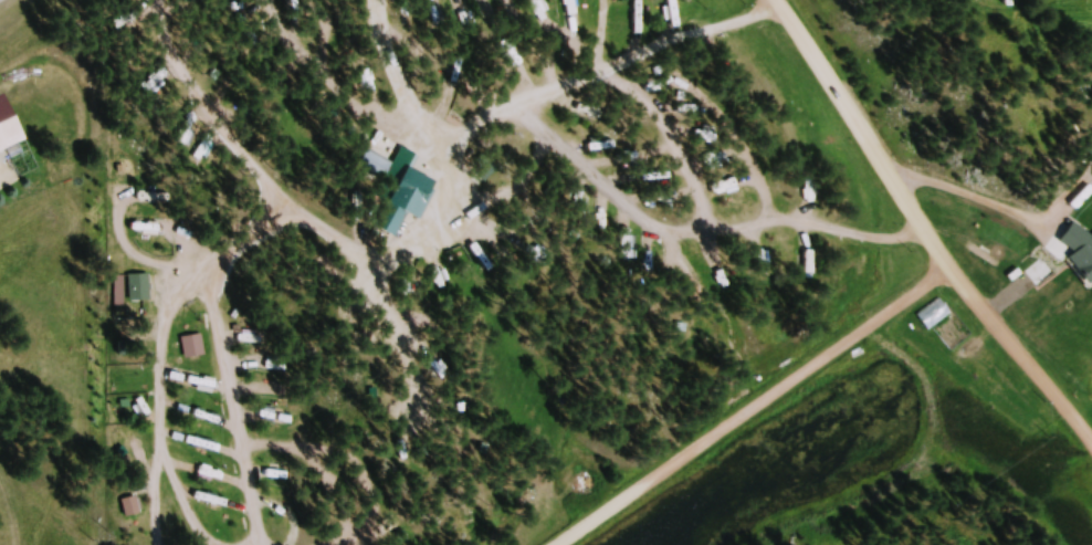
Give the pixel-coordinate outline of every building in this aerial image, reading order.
[(11,164),(7,156),(36,145),(17,96),(0,103),(0,169),(11,164)] [(402,169),(376,155),(367,172),(393,186),(402,169)] [(984,271),(1017,251),(1001,224),(968,243),(984,271)] [(149,241),(171,241),(171,233),(149,233),(149,241)] [(1059,309),(1077,297),(1053,264),(1036,277),(1059,309)] [(155,304),(155,278),(134,278),(134,304),(155,304)] [(210,359),(206,337),(186,341),(190,363),(210,359)] [(145,517),(142,500),(126,503),(130,520),(145,517)]
